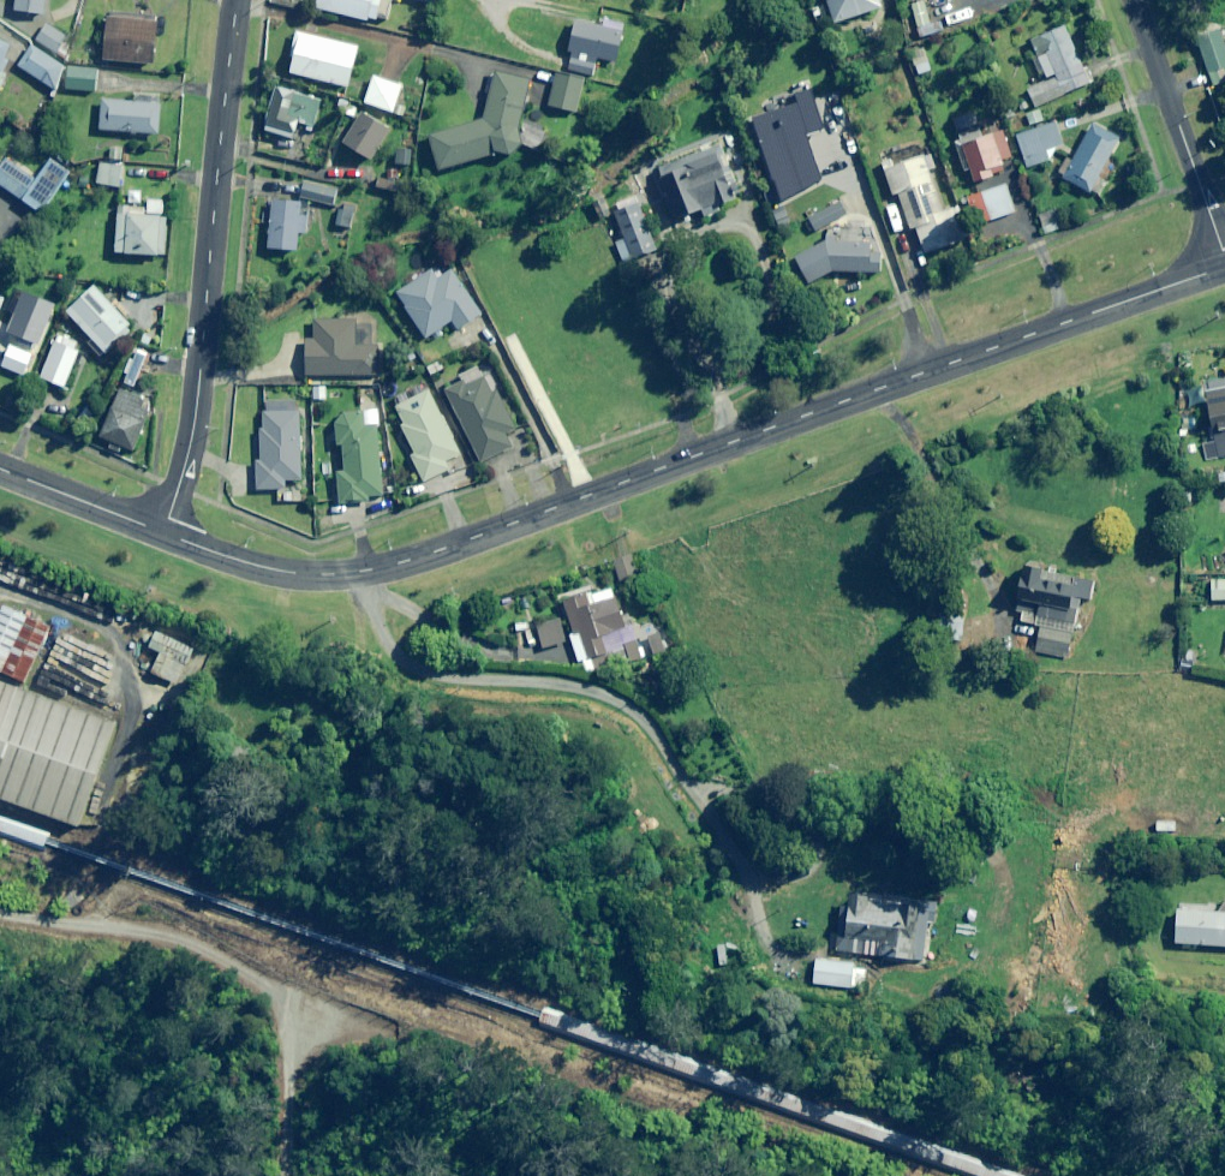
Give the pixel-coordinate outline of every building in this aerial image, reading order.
[(15,11),(43,14),(45,0),(17,0),(15,11)] [(315,5),(314,9),(368,22),(369,18),(377,20),(377,17),(389,20),(394,0),(316,0),(315,5)] [(882,3),(881,0),(826,0),(834,23),(881,8),(882,3)] [(932,33),(925,0),(912,3),(919,36),(932,33)] [(155,65),(158,20),(107,16),(104,61),(155,65)] [(625,33),(579,20),(570,53),(576,55),(572,71),(597,78),(602,59),(617,64),(625,33)] [(70,39),(46,25),(36,42),(60,56),(70,39)] [(1029,42),(1037,59),(1032,61),(1038,76),(1043,73),(1047,82),(1027,90),(1035,108),(1089,83),(1064,27),(1029,42)] [(1216,31),(1195,39),(1212,84),(1224,79),(1224,74),(1223,69),(1224,68),(1224,55),(1216,31)] [(358,47),(298,33),(289,73),(348,87),(358,47)] [(0,42),(0,73),(12,47),(0,42)] [(57,91),(64,67),(31,46),(18,67),(57,91)] [(64,67),(57,91),(97,92),(98,68),(64,67)] [(439,171),(495,154),(510,156),(521,142),(518,130),(531,82),(493,72),(484,120),(429,135),(439,171)] [(586,81),(559,74),(551,107),(577,113),(586,81)] [(402,86),(374,77),(365,104),(393,113),(402,86)] [(322,100),(278,88),(267,132),(294,139),(299,122),(315,126),(322,100)] [(100,131),(129,133),(129,136),(136,136),(136,133),(158,135),(160,104),(102,100),(100,131)] [(1029,126),(1043,121),(1039,110),(1025,116),(1029,126)] [(391,129),(362,112),(343,145),(373,161),(391,129)] [(969,114),(951,119),(955,132),(973,127),(969,114)] [(1049,162),(1047,156),(1046,151),(1061,146),(1054,124),(1017,136),(1027,169),(1049,162)] [(1117,138),(1093,125),(1064,180),(1089,193),(1117,138)] [(973,183),(993,176),(992,174),(1003,170),(1000,161),(1010,157),(1002,132),(982,138),(979,128),(958,135),(960,142),(955,144),(963,172),(969,170),(973,183)] [(728,161),(721,145),(657,170),(677,221),(701,212),(704,218),(717,213),(715,208),(736,200),(722,163),(728,161)] [(929,155),(923,157),(919,147),(896,154),(899,165),(884,170),(892,196),(897,194),(909,230),(915,228),(923,254),(965,241),(955,209),(941,214),(927,171),(934,169),(929,155)] [(411,167),(412,150),(394,149),(394,166),(411,167)] [(36,177),(7,157),(0,168),(0,186),(20,200),(36,177)] [(36,177),(20,200),(42,215),(71,173),(49,158),(36,177)] [(122,166),(99,164),(97,185),(121,187),(122,166)] [(376,177),(374,187),(399,194),(401,184),(376,177)] [(338,189),(304,183),(301,197),(335,204),(338,189)] [(1014,213),(1005,186),(959,201),(969,228),(1014,213)] [(309,200),(273,198),(269,249),(299,251),(300,234),(307,234),(309,200)] [(845,215),(837,201),(807,218),(814,232),(845,215)] [(146,207),(117,206),(115,254),(166,256),(168,218),(145,217),(146,207)] [(350,231),(354,210),(339,208),(335,229),(350,231)] [(486,213),(468,210),(466,224),(484,227),(486,213)] [(657,249),(644,215),(619,224),(632,259),(657,249)] [(834,272),(881,273),(880,254),(869,254),(869,241),(836,242),(831,231),(793,248),(809,283),(834,272)] [(466,239),(455,243),(460,258),(470,255),(466,239)] [(425,338),(430,335),(434,342),(445,335),(441,328),(451,321),(457,329),(479,315),(451,271),(437,280),(432,271),(396,294),(425,338)] [(597,285),(593,275),(576,283),(580,293),(597,285)] [(101,293),(94,286),(65,314),(105,357),(134,330),(113,308),(121,302),(107,287),(101,293)] [(357,327),(357,321),(314,321),(314,341),(303,341),(303,376),(376,376),(376,346),(369,346),(369,327),(357,327)] [(81,345),(57,336),(41,378),(65,388),(81,345)] [(492,394),(484,378),(466,387),(464,382),(443,392),(478,464),(511,448),(504,434),(515,429),(497,392),(492,394)] [(148,400),(122,389),(102,438),(135,452),(151,414),(143,411),(148,400)] [(1202,395),(1215,458),(1224,456),(1224,390),(1202,395)] [(404,425),(401,427),(414,455),(410,456),(422,482),(450,469),(446,461),(459,455),(429,391),(396,407),(404,425)] [(297,412),(297,401),(263,401),(263,411),(260,411),(260,418),(262,418),(262,428),(259,428),(259,462),(256,461),(256,490),(285,490),(285,480),(299,480),(300,412),(297,412)] [(341,504),(369,502),(369,498),(383,495),(376,455),(385,453),(381,409),(344,413),(331,427),(334,445),(341,444),(345,471),(336,473),(341,504)] [(638,577),(630,554),(612,561),(620,583),(638,577)] [(1091,581),(1024,567),(1017,603),(1022,604),(1019,622),(1041,627),(1035,653),(1065,659),(1079,596),(1088,598),(1091,581)] [(1211,581),(1211,600),(1224,601),(1224,581),(1211,581)] [(578,663),(582,662),(587,674),(596,671),(592,658),(608,652),(602,636),(626,627),(612,588),(591,596),(589,590),(561,600),(574,635),(568,637),(578,663)] [(13,683),(37,626),(0,610),(0,678),(13,683)] [(963,642),(963,617),(945,617),(945,642),(963,642)] [(565,642),(558,620),(535,627),(542,649),(565,642)] [(194,650),(193,649),(157,631),(149,648),(160,654),(151,673),(176,685),(185,665),(186,666),(194,650)] [(667,650),(661,634),(646,640),(653,656),(667,650)] [(640,647),(636,638),(621,644),(623,648),(612,653),(620,669),(648,657),(643,645),(640,647)] [(67,838),(110,727),(0,685),(0,812),(67,838)] [(1206,876),(1190,874),(1189,885),(1205,887),(1206,876)] [(931,905),(849,896),(844,935),(817,932),(816,949),(925,962),(931,905)] [(1176,910),(1173,943),(1224,948),(1224,914),(1176,910)] [(866,965),(814,961),(812,985),(864,989),(866,965)]
